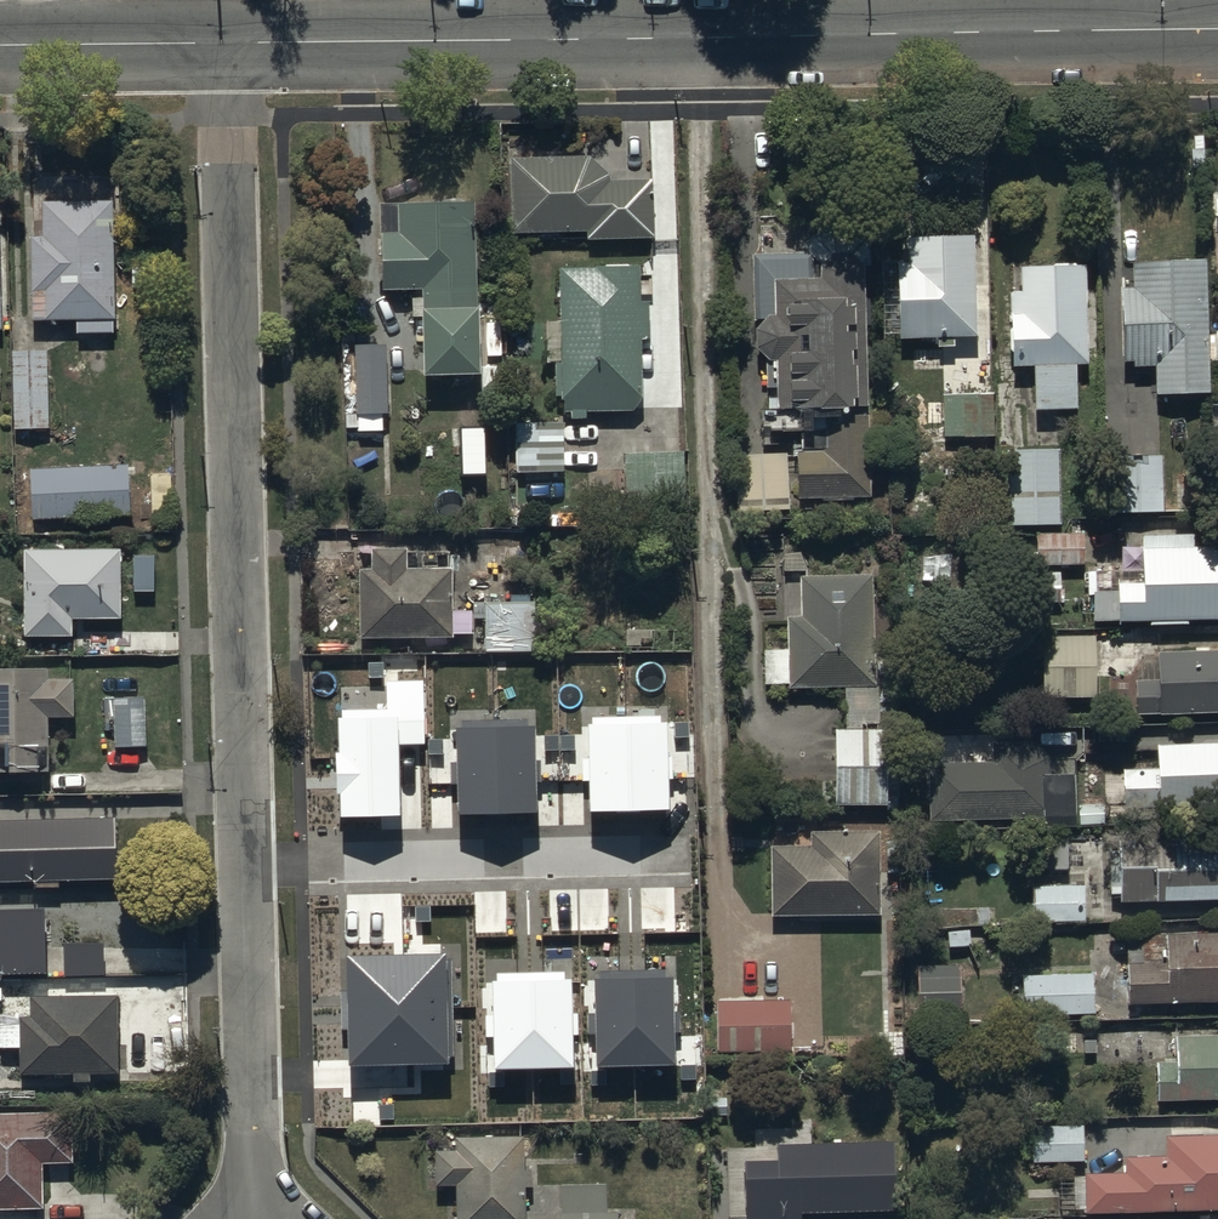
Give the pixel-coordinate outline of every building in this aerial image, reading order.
[(589,155),(508,158),(510,235),(585,232),(585,241),(653,239),(655,236),(654,185),(649,180),(610,179),(610,175),(589,155)] [(111,200),(39,202),(40,238),(28,238),(30,323),(76,322),(76,333),(113,332),(111,200)] [(474,202),(377,204),(379,290),(422,289),(423,357),(426,363),(426,371),(432,375),(469,374),(478,361),(474,202)] [(905,236),(906,263),(895,263),(898,340),(936,338),(937,348),(953,347),(953,337),(979,337),(976,234),(905,236)] [(812,252),(752,253),(753,320),(762,320),(754,331),(755,351),(766,361),(775,361),(777,410),(761,411),(762,432),(800,431),(801,449),(793,450),(793,458),(797,465),(794,471),(796,495),(802,500),(871,498),(864,265),(850,252),(830,254),(818,266),(819,277),(813,278),(812,252)] [(1204,260),(1135,262),(1132,265),(1133,289),(1123,289),(1123,298),(1120,306),(1123,355),(1129,364),(1132,364),(1135,366),(1154,365),(1154,389),(1158,391),(1158,394),(1208,393),(1204,260)] [(1024,292),(1013,292),(1015,366),(1033,366),(1034,412),(1079,410),(1078,366),(1088,366),(1086,266),(1023,267),(1024,292)] [(637,268),(559,269),(560,362),(554,362),(555,397),(560,397),(560,401),(563,401),(563,412),(568,412),(570,419),(585,419),(584,409),(632,408),(640,394),(639,339),(645,339),(644,302),(637,302),(637,268)] [(384,345),(353,347),(357,431),(382,430),(381,413),(387,413),(384,345)] [(47,353),(11,353),(12,429),(48,429),(47,353)] [(993,394),(942,395),(943,438),(995,437),(993,394)] [(561,425),(518,425),(517,470),(523,470),(523,496),(567,496),(567,478),(561,474),(561,425)] [(1014,500),(1014,525),(1061,524),(1059,447),(1007,448),(1008,501),(1014,500)] [(684,451),(620,453),(623,514),(686,511),(684,451)] [(737,512),(788,510),(786,452),(735,454),(737,512)] [(1112,456),(1112,512),(1164,512),(1164,456),(1112,456)] [(126,466),(29,469),(31,521),(128,517),(126,466)] [(1084,532),(1036,532),(1036,566),(1084,566),(1084,532)] [(1141,584),(1117,584),(1118,620),(1217,618),(1217,546),(1140,548),(1141,584)] [(404,571),(403,549),(371,550),(372,569),(360,569),(357,574),(359,638),(453,635),(451,570),(404,571)] [(23,550),(23,636),(71,636),(71,619),(119,620),(119,550),(23,550)] [(872,574),(799,576),(800,615),(785,615),(788,690),(875,687),(872,574)] [(535,653),(533,601),(474,603),(475,620),(484,620),(485,655),(535,653)] [(1041,636),(1042,698),(1095,697),(1094,635),(1041,636)] [(1217,713),(1217,649),(1156,652),(1158,679),(1134,680),(1136,714),(1217,713)] [(0,672),(0,772),(47,771),(46,719),(73,718),(72,681),(47,681),(47,671),(0,672)] [(386,710),(336,711),(339,817),(401,815),(399,744),(425,743),(423,680),(385,681),(386,710)] [(113,696),(114,747),(145,747),(145,696),(113,696)] [(592,724),(587,724),(590,812),(670,810),(667,722),(660,722),(660,714),(592,716),(592,724)] [(461,728),(456,728),(459,816),(539,814),(536,726),(529,726),(528,718),(461,720),(461,728)] [(835,805),(886,805),(886,727),(834,728),(835,805)] [(990,742),(992,761),(928,764),(929,821),(1041,819),(1041,826),(1076,826),(1075,774),(1050,773),(1050,756),(1034,741),(990,742)] [(1122,771),(1123,807),(1160,806),(1160,799),(1217,797),(1217,743),(1157,745),(1158,770),(1122,771)] [(117,822),(0,825),(0,888),(119,885),(117,822)] [(809,835),(809,845),(772,845),(769,851),(769,910),(774,916),(880,915),(879,860),(877,860),(877,830),(811,830),(809,835)] [(1041,838),(1041,869),(1068,868),(1067,838),(1041,838)] [(1120,866),(1122,902),(1155,901),(1155,904),(1217,902),(1217,866),(1156,868),(1155,865),(1120,866)] [(1083,886),(1032,886),(1032,924),(1085,924),(1085,916),(1090,916),(1090,895),(1083,895),(1083,886)] [(47,918),(0,919),(0,979),(48,978),(47,918)] [(1124,1004),(1217,1003),(1217,933),(1161,933),(1124,934),(1124,964),(1124,1004)] [(106,979),(105,948),(68,949),(68,980),(106,979)] [(447,954),(347,957),(349,1067),(449,1064),(447,954)] [(957,965),(915,966),(916,1015),(958,1014),(957,965)] [(601,979),(596,979),(599,1067),(678,1065),(676,977),(668,977),(668,969),(601,971),(601,979)] [(497,981),(492,981),(495,1069),(574,1067),(572,979),(564,979),(564,971),(497,973),(497,981)] [(1094,973),(1019,974),(1020,1015),(1094,1014),(1094,973)] [(19,1048),(18,1076),(115,1075),(116,995),(28,997),(28,1019),(18,1019),(18,1024),(0,1023),(0,1048),(19,1048)] [(788,1001),(714,1001),(714,1054),(788,1053),(788,1001)] [(1172,1036),(1173,1063),(1154,1063),(1155,1100),(1217,1099),(1217,1035),(1172,1036)] [(43,1209),(42,1162),(74,1161),(73,1114),(0,1116),(0,1210),(43,1209)] [(1030,1164),(1082,1163),(1081,1126),(1029,1128),(1030,1164)] [(1082,1214),(1217,1211),(1217,1136),(1163,1137),(1163,1159),(1122,1159),(1122,1174),(1082,1175),(1082,1214)] [(455,1186),(455,1218),(525,1218),(525,1188),(531,1188),(530,1171),(522,1171),(522,1139),(455,1139),(455,1151),(435,1151),(436,1186),(455,1186)] [(738,1150),(738,1218),(829,1218),(886,1218),(885,1148),(738,1150)] [(560,1185),(560,1218),(616,1218),(616,1213),(604,1213),(604,1185),(560,1185)]
